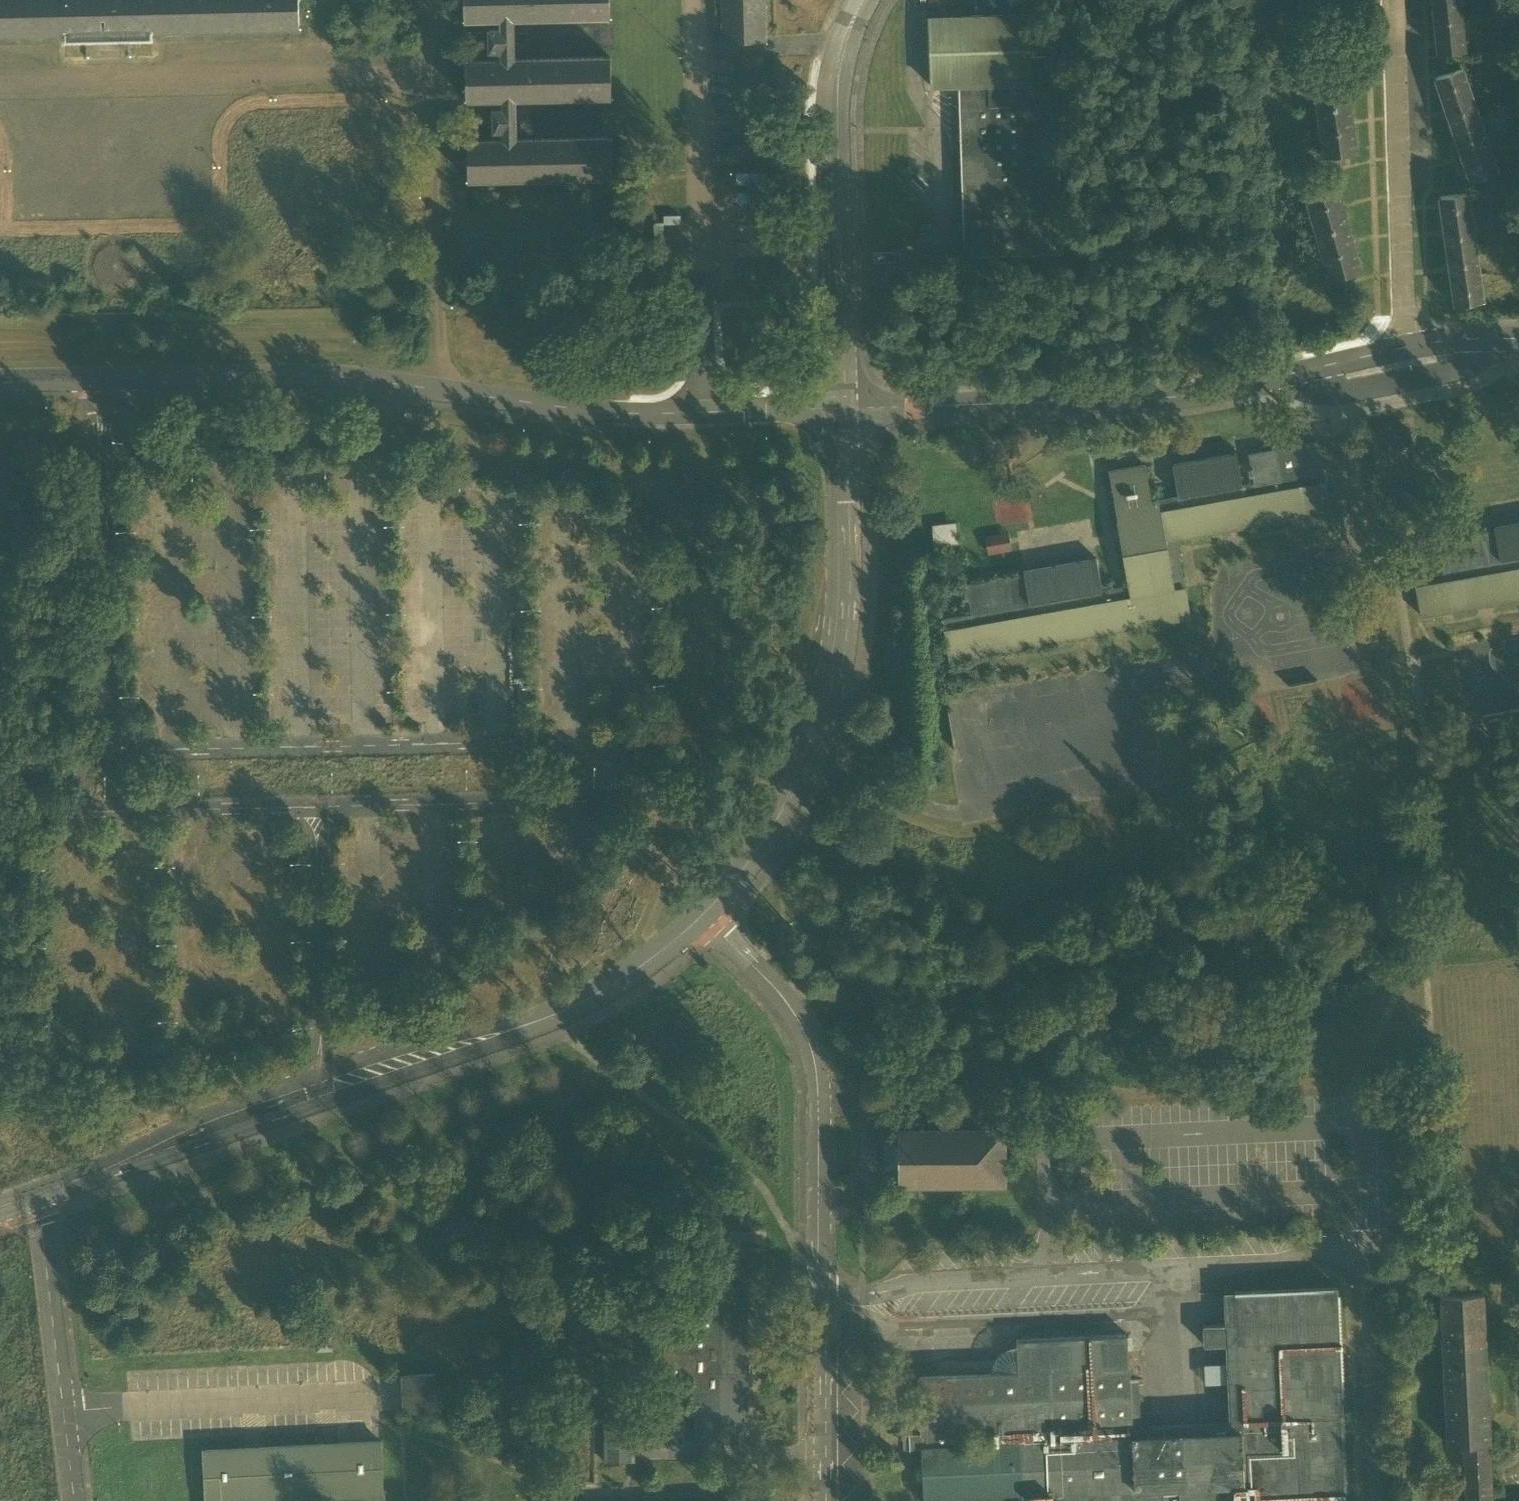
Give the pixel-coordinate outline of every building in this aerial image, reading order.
[(63,40),(64,47),(152,43),(152,37),(298,36),(297,0),(0,0),(0,42),(63,40)] [(464,27),(502,26),(502,32),(487,33),(489,58),(500,57),(502,64),(464,64),(468,108),(500,108),(500,114),(490,114),(492,139),(501,139),(501,145),(466,144),(468,188),(615,186),(613,142),(518,143),(517,107),(613,103),(611,60),(516,63),(516,27),(612,23),(610,0),(463,0),(464,27)] [(768,0),(719,0),(720,47),(769,46),(768,0)] [(1426,50),(1459,48),(1457,0),(1424,0),(1426,50)] [(988,12),(990,84),(1023,83),(1021,11),(988,12)] [(1027,86),(962,88),(967,252),(1058,249),(1052,58),(1026,58),(1027,86)] [(1429,71),(1455,175),(1489,167),(1462,62),(1429,71)] [(1308,152),(1350,149),(1344,77),(1302,81),(1308,152)] [(1294,182),(1315,278),(1356,269),(1335,174),(1294,182)] [(1440,302),(1474,300),(1466,188),(1433,191),(1440,302)] [(1394,427),(1370,431),(1376,464),(1412,457),(1407,429),(1395,431),(1394,427)] [(1129,586),(1029,604),(1024,575),(969,585),(969,584),(966,584),(972,614),(942,619),(949,660),(1187,617),(1187,618),(1190,618),(1185,589),(1176,590),(1167,541),(1328,512),(1328,513),(1331,512),(1318,441),(1315,442),(1276,449),(1281,479),(1254,484),(1151,502),(1144,465),(1109,471),(1118,523),(1117,523),(1129,586)] [(1276,449),(1249,454),(1254,484),(1281,479),(1276,449)] [(995,500),(996,519),(1032,518),(1031,496),(1025,496),(1025,499),(995,500)] [(929,523),(932,543),(955,539),(952,520),(929,523)] [(995,531),(996,551),(1009,550),(1008,531),(995,531)] [(995,533),(983,534),(983,552),(995,552),(995,533)] [(1499,560),(1494,533),(1441,542),(1441,540),(1438,541),(1443,570),(1413,575),(1420,616),(1423,615),(1423,614),(1518,597),(1518,556),(1499,560)] [(1000,1048),(964,1048),(964,1129),(899,1129),(899,1141),(891,1141),(891,1169),(899,1169),(899,1182),(1002,1181),(1002,1129),(1000,1129),(1000,1048)] [(746,1287),(695,1288),(695,1332),(651,1332),(651,1374),(657,1374),(657,1358),(664,1358),(664,1372),(664,1442),(684,1442),(684,1374),(695,1374),(696,1442),(747,1441),(746,1287)] [(1131,1438),(1125,1334),(1016,1340),(1018,1373),(919,1377),(921,1433),(925,1433),(926,1448),(922,1448),(924,1500),(944,1499),(944,1500),(1347,1500),(1337,1287),(1235,1291),(1236,1324),(1237,1344),(1241,1433),(1131,1438)] [(1440,1295),(1448,1446),(1462,1445),(1465,1500),(1493,1500),(1482,1293),(1440,1295)] [(1236,1324),(1203,1326),(1204,1346),(1237,1344),(1236,1324)] [(987,1368),(1005,1368),(1005,1348),(987,1348),(987,1368)] [(435,1374),(403,1376),(405,1411),(437,1409),(435,1374)] [(635,1412),(604,1412),(604,1462),(635,1462),(635,1412)] [(204,1449),(206,1500),(249,1500),(249,1499),(343,1495),(343,1500),(384,1500),(381,1441),(204,1449)]
